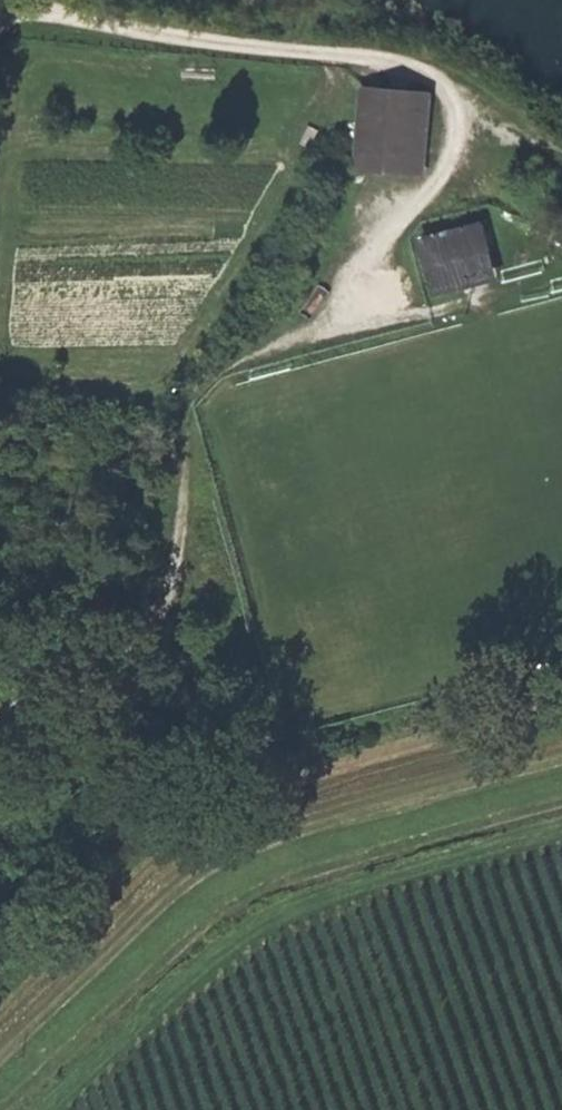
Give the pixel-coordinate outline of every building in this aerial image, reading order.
[(378,141),(382,95),(366,93),(362,140),(378,141)] [(362,140),(360,167),(409,171),(416,98),(382,95),(378,141),(362,140)] [(416,98),(409,171),(424,173),(431,99),(416,98)] [(437,296),(499,281),(485,225),(423,241),(437,296)]
